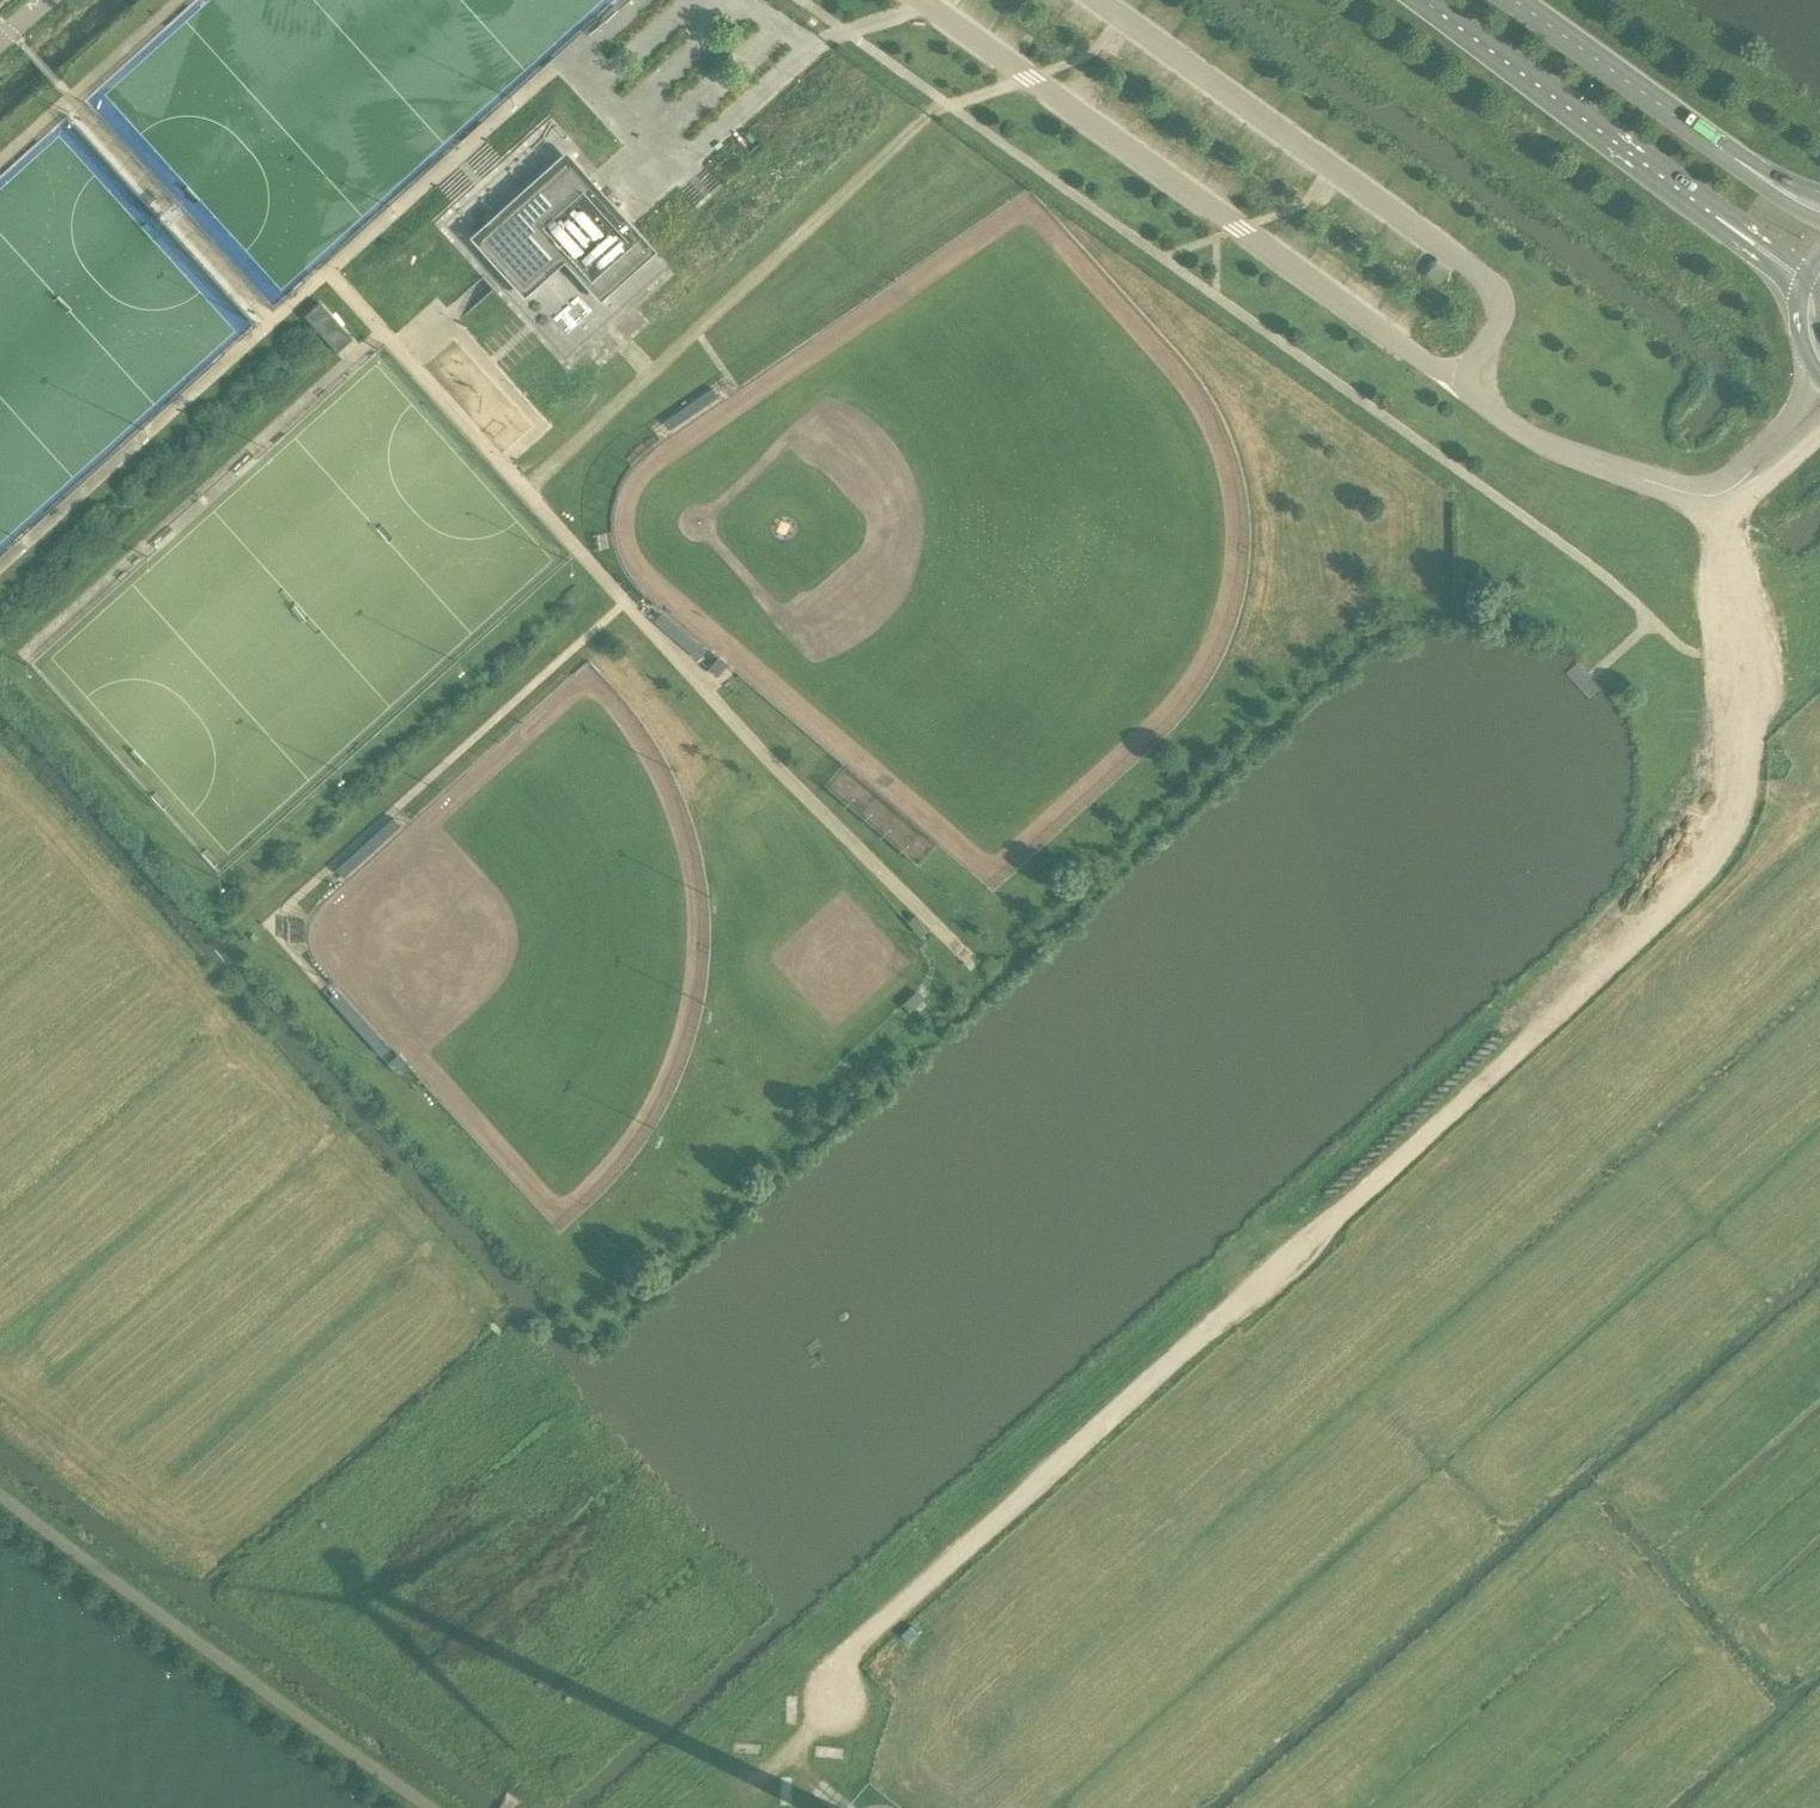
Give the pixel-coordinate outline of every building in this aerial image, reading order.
[(611,204),(569,158),(481,237),(525,286),(559,256),(586,286),(588,284),(600,297),(652,251),(643,241),(646,239),(634,225),(613,202),(611,204)] [(340,354),(356,339),(322,302),(306,316),(340,354)] [(673,427),(721,396),(715,386),(666,417),(673,427)] [(347,876),(403,823),(395,815),(340,868),(347,876)] [(396,1072),(406,1064),(407,1062),(400,1053),(388,1063),(396,1072)]
